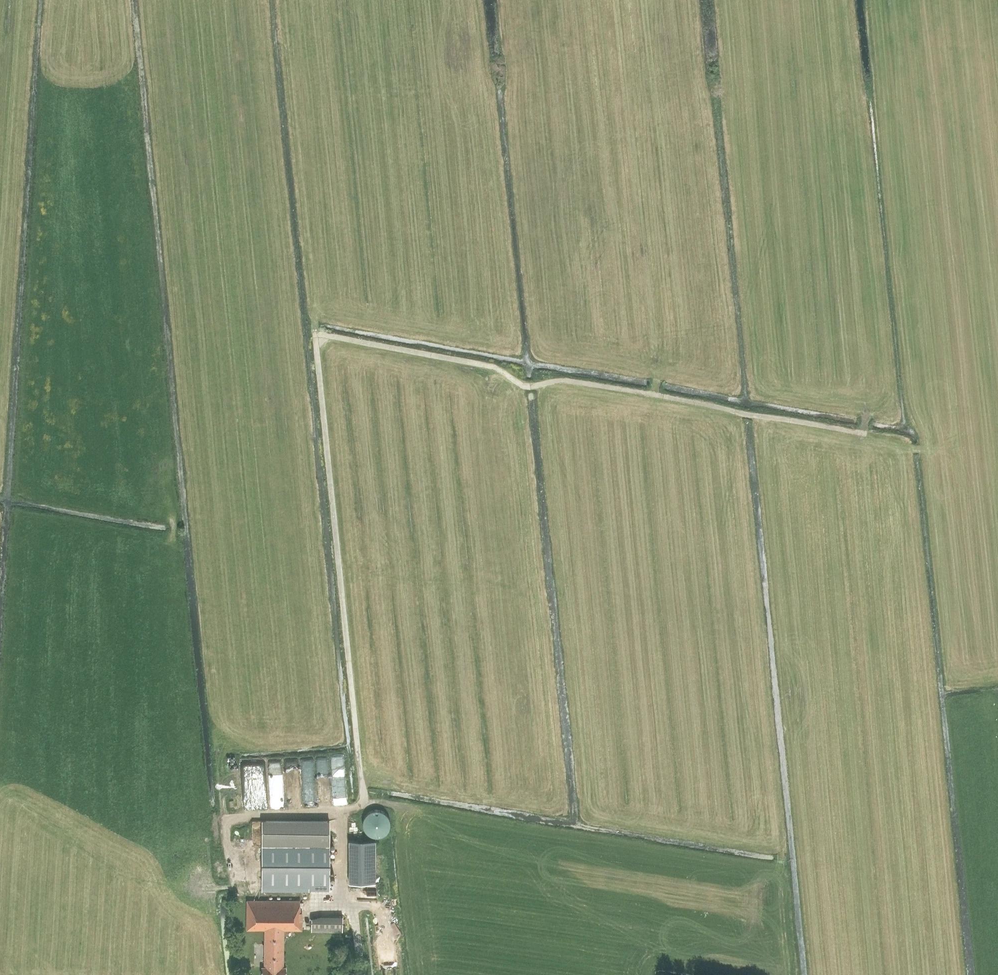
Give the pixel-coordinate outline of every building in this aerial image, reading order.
[(315,759),(317,770),(330,767),(327,756),(315,759)] [(333,769),(344,769),(343,757),(332,757),(333,769)] [(301,777),(313,776),(312,759),(301,760),(301,777)] [(286,762),(287,799),(299,799),(298,762),(286,762)] [(362,816),(372,837),(392,827),(381,807),(362,816)] [(329,890),(329,841),(329,820),(263,820),(263,890),(329,890)] [(375,883),(375,841),(349,841),(349,883),(375,883)] [(301,901),(247,901),(247,929),(265,930),(265,967),(262,967),(262,974),(286,974),(286,967),(284,967),(284,930),(300,930),(301,901)] [(343,928),(343,915),(312,915),(312,928),(343,928)]
